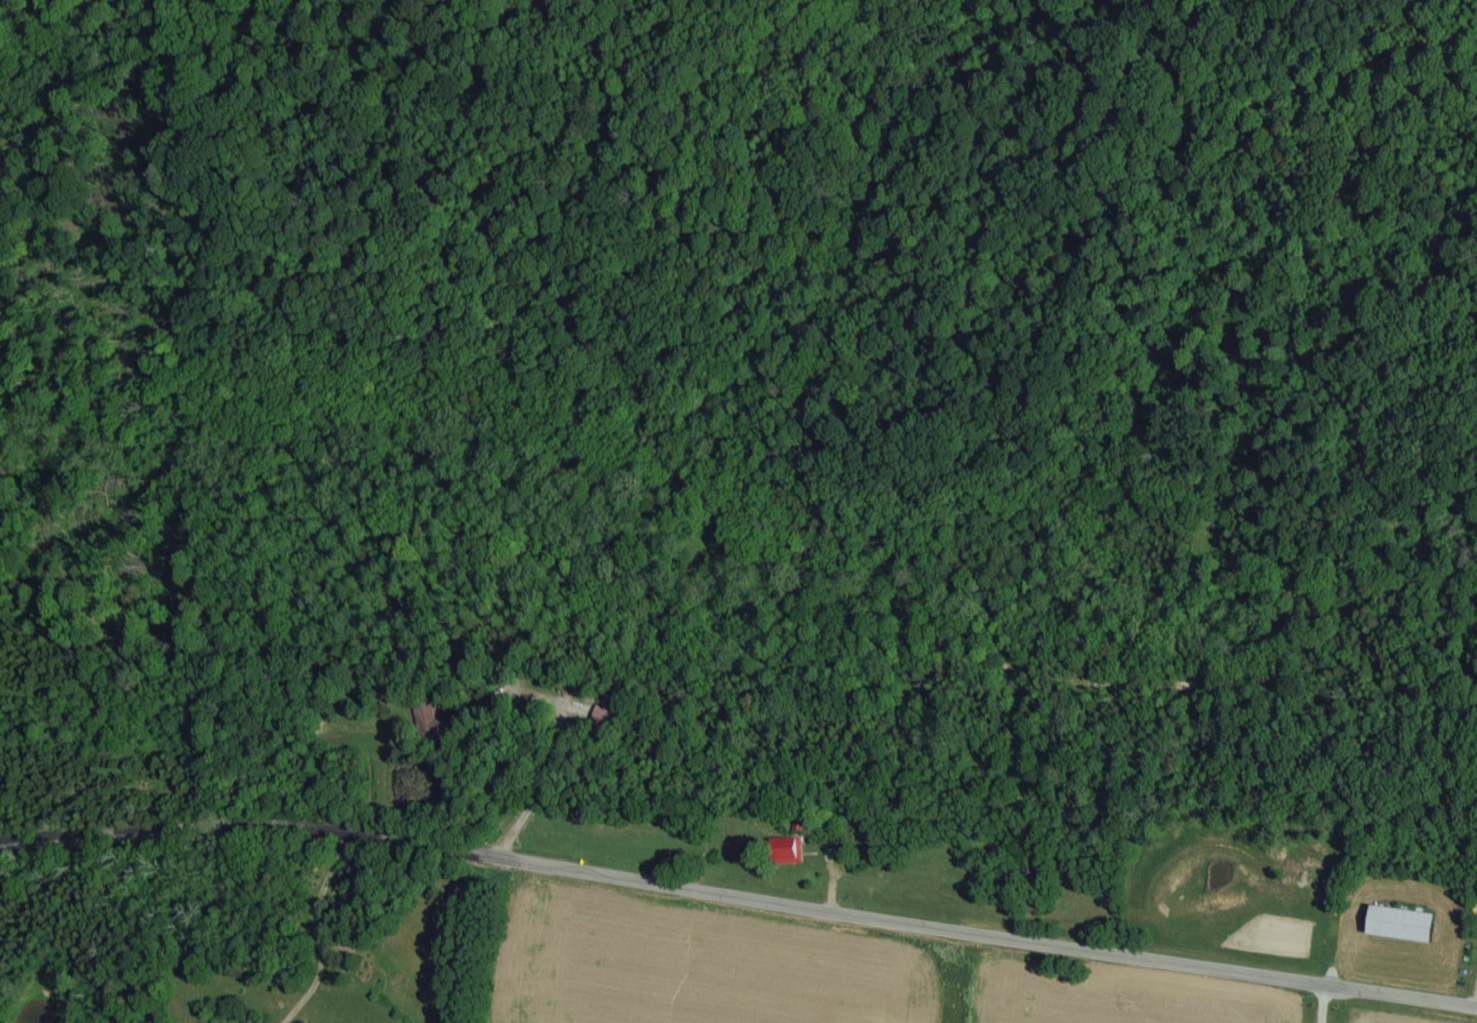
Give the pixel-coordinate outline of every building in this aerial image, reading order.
[(418,731),(436,726),(430,701),(412,706),(418,731)] [(617,714),(598,705),(590,720),(609,729),(617,714)] [(769,864),(801,864),(800,838),(769,838),(769,864)] [(1365,935),(1430,943),(1433,913),(1369,906),(1365,935)]
